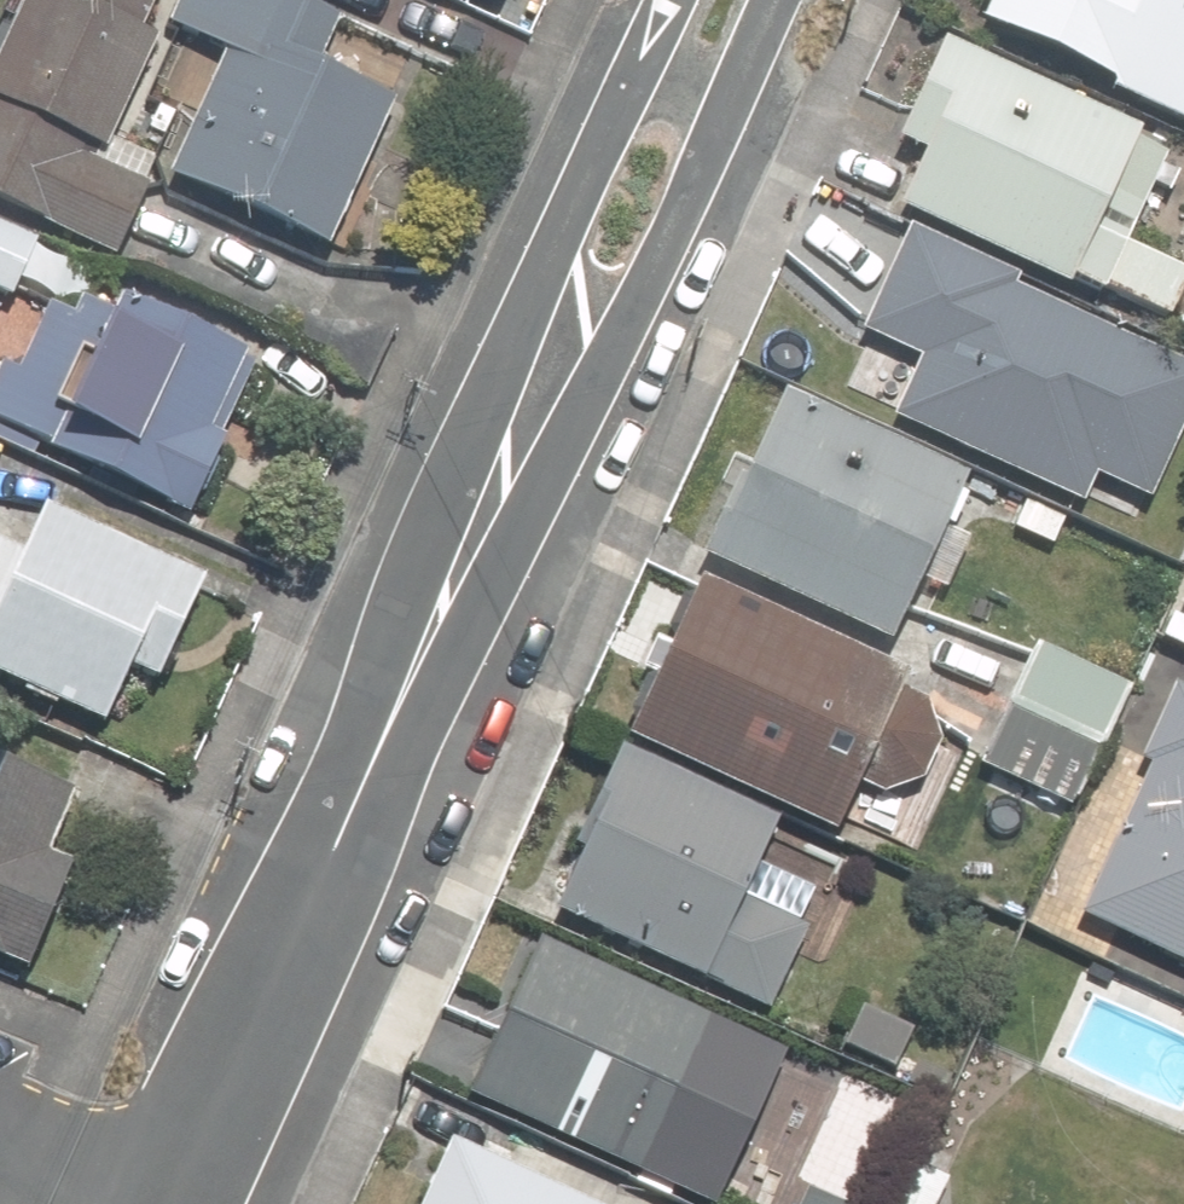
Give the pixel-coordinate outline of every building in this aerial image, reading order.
[(0,62),(0,202),(121,258),(154,186),(149,183),(160,159),(118,141),(166,39),(147,31),(161,0),(29,0),(0,62)] [(238,38),(173,178),(334,251),(402,104),(324,69),(347,19),(313,4),(315,0),(187,0),(181,13),(238,38)] [(970,26),(1183,124),(1183,0),(982,0),(970,26)] [(940,46),(896,145),(917,155),(893,209),(1168,332),(1183,296),(1183,266),(1132,243),(1174,151),(940,46)] [(44,239),(0,220),(0,295),(16,302),(44,239)] [(903,228),(857,331),(912,356),(883,420),(1081,510),(1091,488),(1139,509),(1183,479),(1183,355),(903,228)] [(117,498),(124,484),(195,519),(231,440),(226,438),(260,364),(250,360),(253,353),(127,296),(118,314),(84,299),(61,347),(38,335),(22,370),(7,363),(0,378),(0,420),(17,428),(8,445),(117,498)] [(785,383),(697,555),(887,652),(974,479),(785,383)] [(49,505),(28,553),(0,539),(0,677),(111,727),(138,669),(166,682),(212,582),(49,505)] [(780,822),(825,843),(902,676),(698,581),(621,746),(780,822)] [(1120,693),(1037,652),(973,780),(1057,822),(1120,693)] [(1182,696),(1075,916),(1183,969),(1183,697),(1182,696)] [(549,900),(771,1003),(804,932),(742,903),(780,822),(621,746),(549,900)] [(78,867),(52,855),(76,795),(0,762),(0,958),(35,972),(78,867)] [(463,1100),(646,1184),(685,1099),(706,1109),(740,1035),(536,942),(463,1100)] [(442,1138),(409,1203),(575,1203),(442,1138)]
